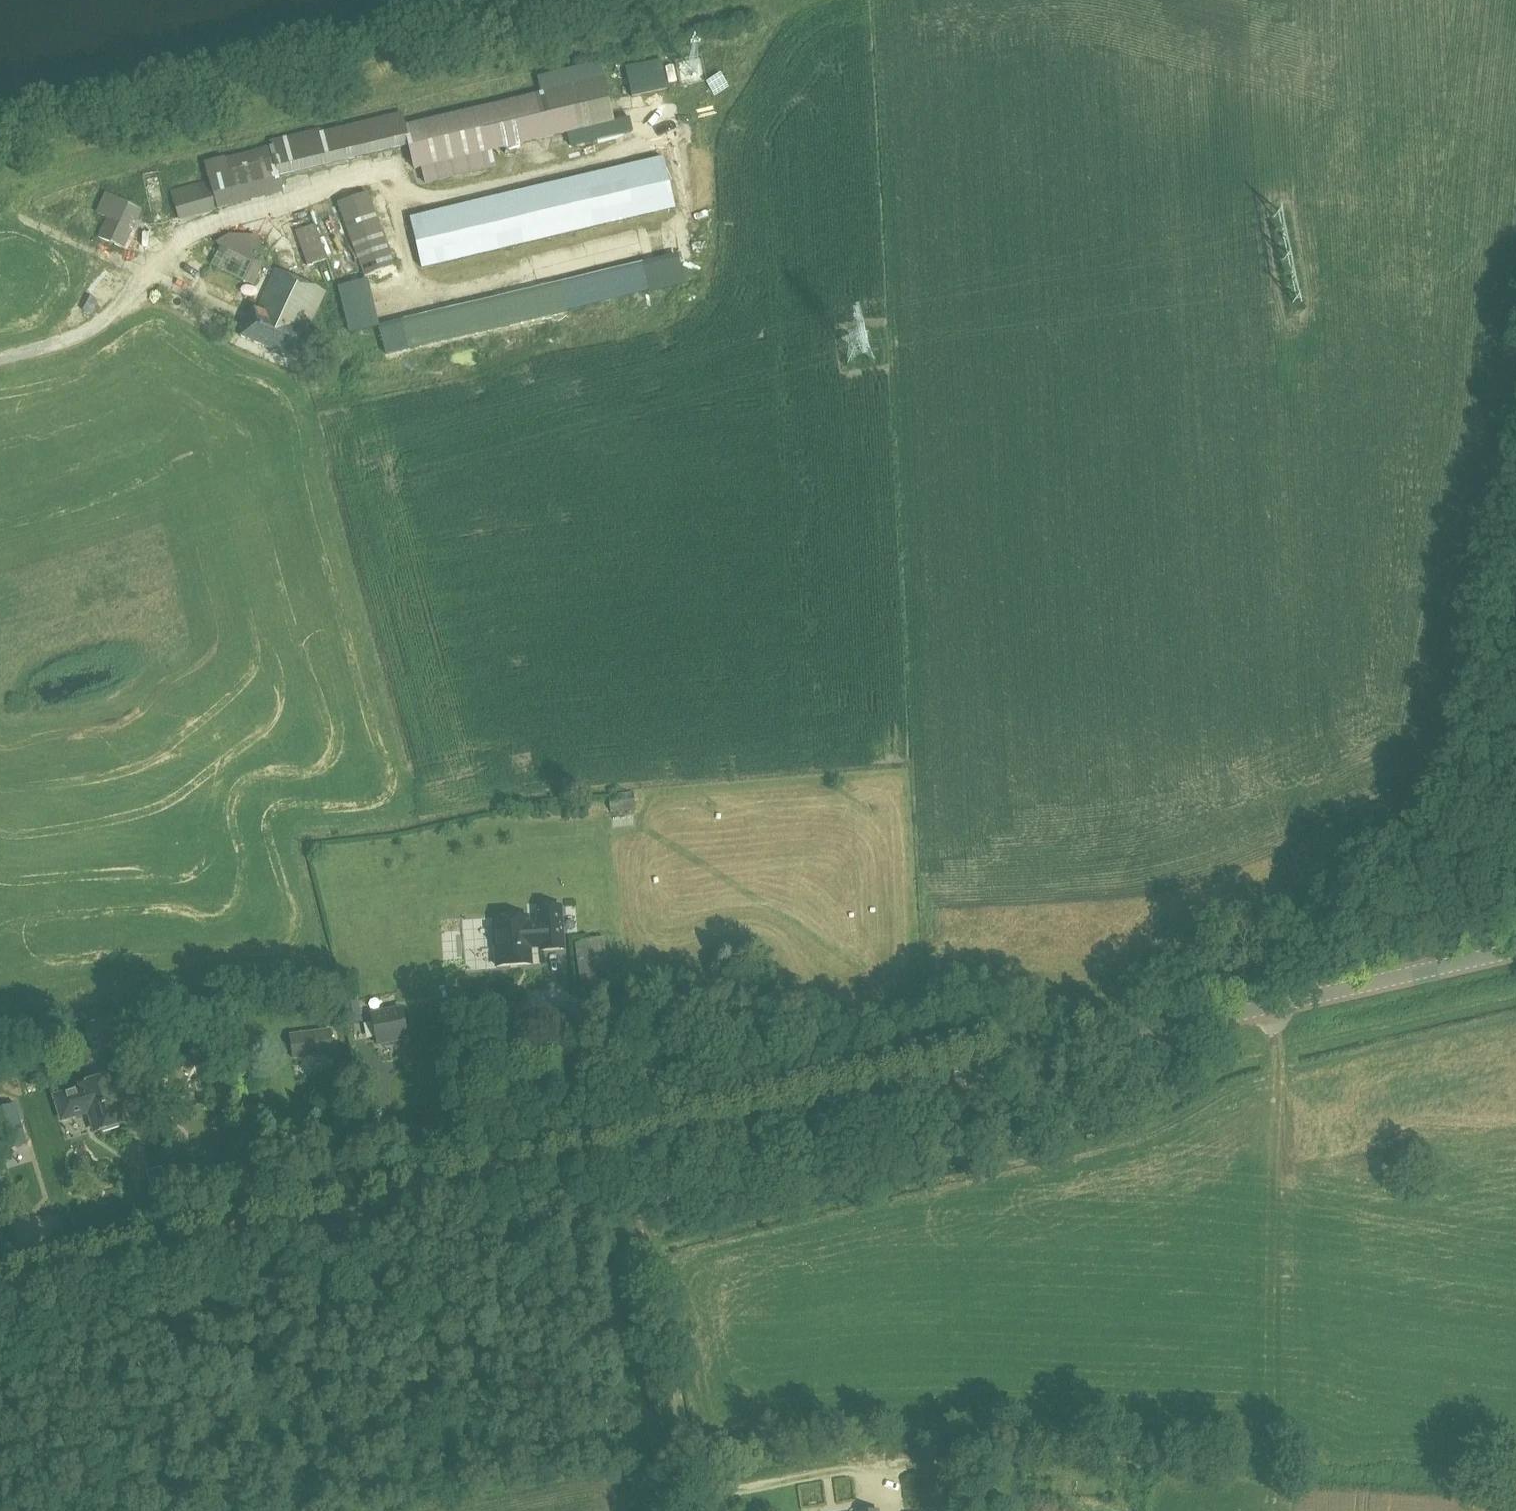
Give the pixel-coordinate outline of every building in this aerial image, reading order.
[(169,191),(178,221),(216,210),(284,195),(279,178),(408,147),(413,170),(614,122),(603,78),(406,124),(402,108),(386,112),(387,115),(321,131),(321,128),(267,141),(270,150),(226,161),(225,156),(204,163),(208,180),(169,191)] [(408,219),(420,267),(534,237),(673,206),(662,158),(408,219)] [(97,238),(125,250),(142,209),(106,193),(98,214),(106,217),(97,238)] [(381,213),(348,226),(369,276),(401,262),(381,213)] [(315,224),(295,231),(307,265),(327,258),(315,224)] [(252,262),(262,242),(260,236),(225,236),(215,241),(219,246),(252,262)] [(264,288),(270,266),(258,263),(252,284),(264,288)] [(649,290),(642,263),(559,283),(566,310),(649,290)] [(241,337),(297,362),(310,332),(307,330),(324,292),(274,270),(256,310),(254,309),(241,337)] [(348,334),(377,327),(365,280),(336,287),(348,334)] [(490,917),(495,964),(532,961),(530,943),(540,942),(540,949),(564,946),(559,905),(536,907),(538,922),(528,923),(528,915),(490,917)] [(605,944),(579,945),(582,993),(608,991),(605,944)] [(343,1003),(347,1024),(361,1022),(357,1000),(343,1003)] [(400,1006),(370,1010),(374,1039),(405,1035),(400,1006)] [(290,1034),(294,1058),(333,1053),(330,1029),(290,1034)] [(204,1067),(210,1085),(225,1080),(217,1056),(199,1046),(175,1054),(180,1069),(197,1064),(204,1067)] [(88,1112),(94,1131),(124,1122),(110,1076),(80,1086),(81,1089),(54,1097),(61,1120),(88,1112)]
